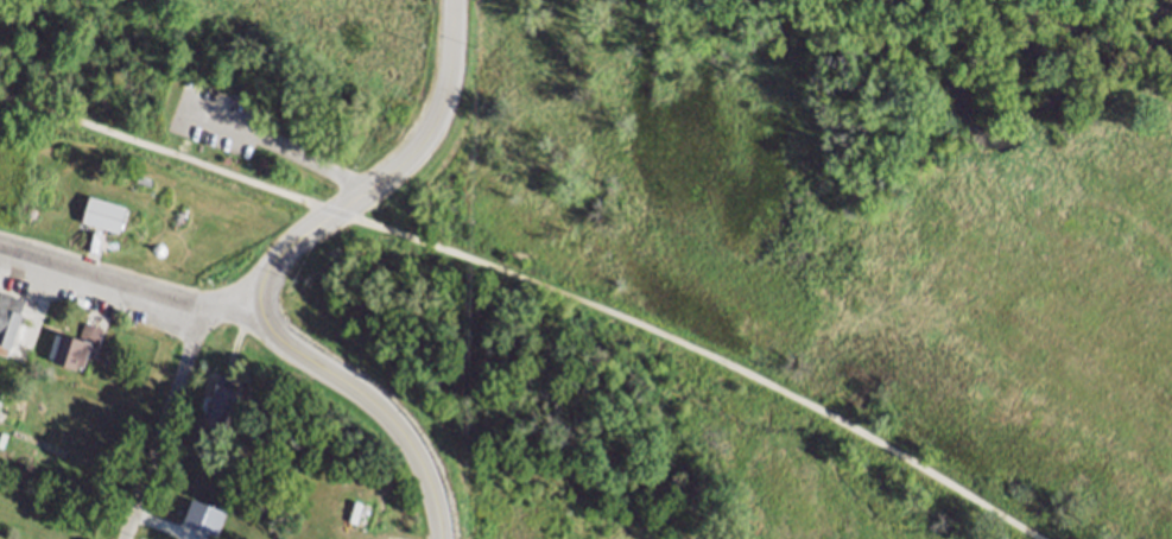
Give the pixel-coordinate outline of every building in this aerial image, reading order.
[(87,198),(78,227),(116,237),(125,209),(87,198)] [(7,361),(27,302),(0,292),(0,359),(7,361)] [(83,323),(76,342),(61,336),(52,361),(75,369),(77,364),(83,367),(89,349),(94,351),(102,330),(83,323)] [(214,376),(198,420),(222,430),(235,395),(228,393),(232,382),(214,376)]
